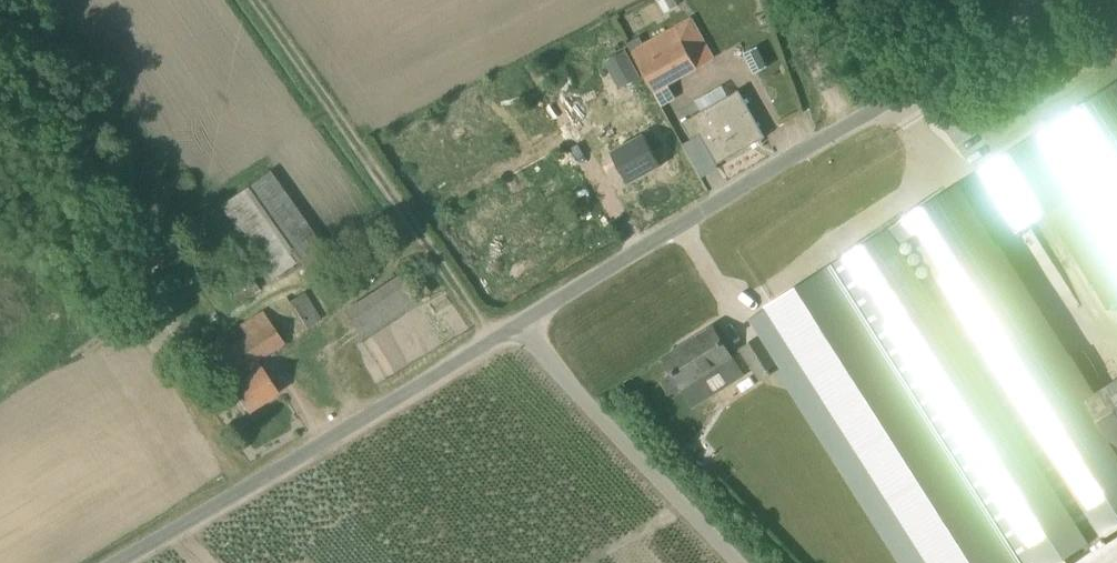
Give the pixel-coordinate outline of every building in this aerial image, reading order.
[(665,85),(697,68),(675,27),(642,45),(665,85)] [(758,46),(744,53),(754,73),(768,67),(758,46)] [(626,48),(608,58),(620,81),(638,71),(626,48)] [(1116,259),(1116,80),(976,172),(1015,233),(1075,194),(1116,259)] [(765,137),(738,90),(683,122),(692,138),(700,134),(717,164),(765,137)] [(649,142),(615,160),(632,191),(665,173),(649,142)] [(271,277),(319,245),(268,170),(220,202),(271,277)] [(983,478),(1037,562),(1054,562),(1088,541),(996,397),(1006,390),(1083,512),(1086,510),(1100,533),(1116,522),(1116,454),(1115,451),(1114,452),(947,190),(767,305),(779,325),(799,355),(931,562),(1020,562),(970,485),(848,293),(861,285),(983,478)] [(249,272),(215,295),(226,312),(260,289),(249,272)] [(361,338),(417,302),(399,274),(343,311),(361,338)] [(421,299),(430,293),(422,280),(412,286),(421,299)] [(290,301),(308,328),(320,320),(303,294),(290,301)] [(258,360),(285,343),(263,310),(240,325),(245,334),(227,345),(221,335),(204,347),(226,382),(243,371),(247,376),(231,386),(248,412),(279,392),(258,360)] [(670,395),(683,388),(695,406),(713,395),(702,376),(732,357),(713,327),(664,358),(674,374),(662,381),(670,395)] [(763,380),(780,369),(779,368),(759,337),(742,348),(763,380)] [(1084,400),(1116,450),(1116,451),(1116,379),(1084,400)]
